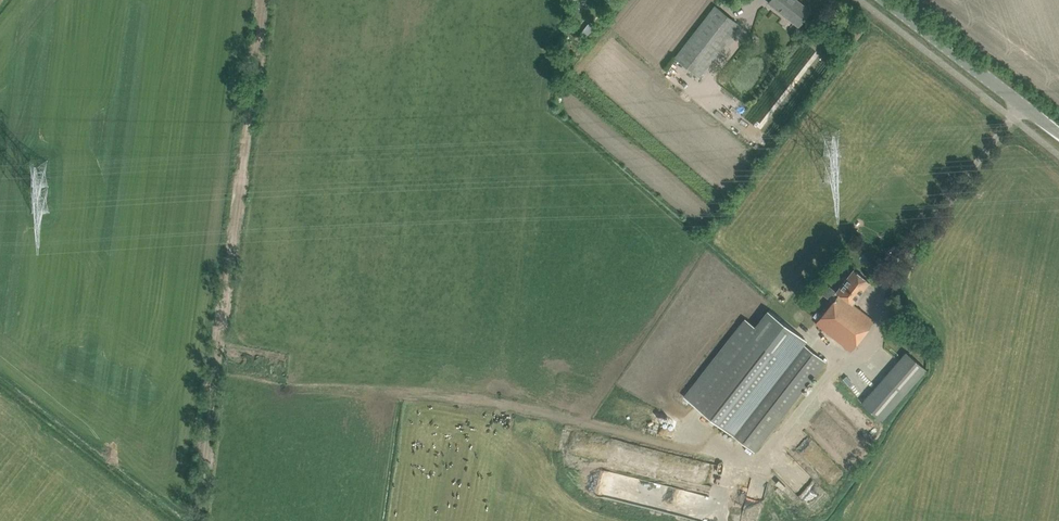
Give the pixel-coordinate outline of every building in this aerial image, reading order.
[(768,3),(798,26),(810,10),(797,0),(770,0),(768,3)] [(713,8),(674,61),(699,79),(738,26),(713,8)] [(854,269),(841,285),(834,295),(836,297),(815,323),(850,351),(874,320),(853,304),(870,282),(854,269)] [(683,397),(756,451),(824,362),(803,344),(807,340),(768,310),(755,326),(744,318),(683,397)] [(861,402),(882,420),(926,369),(905,352),(884,376),(861,402)]
